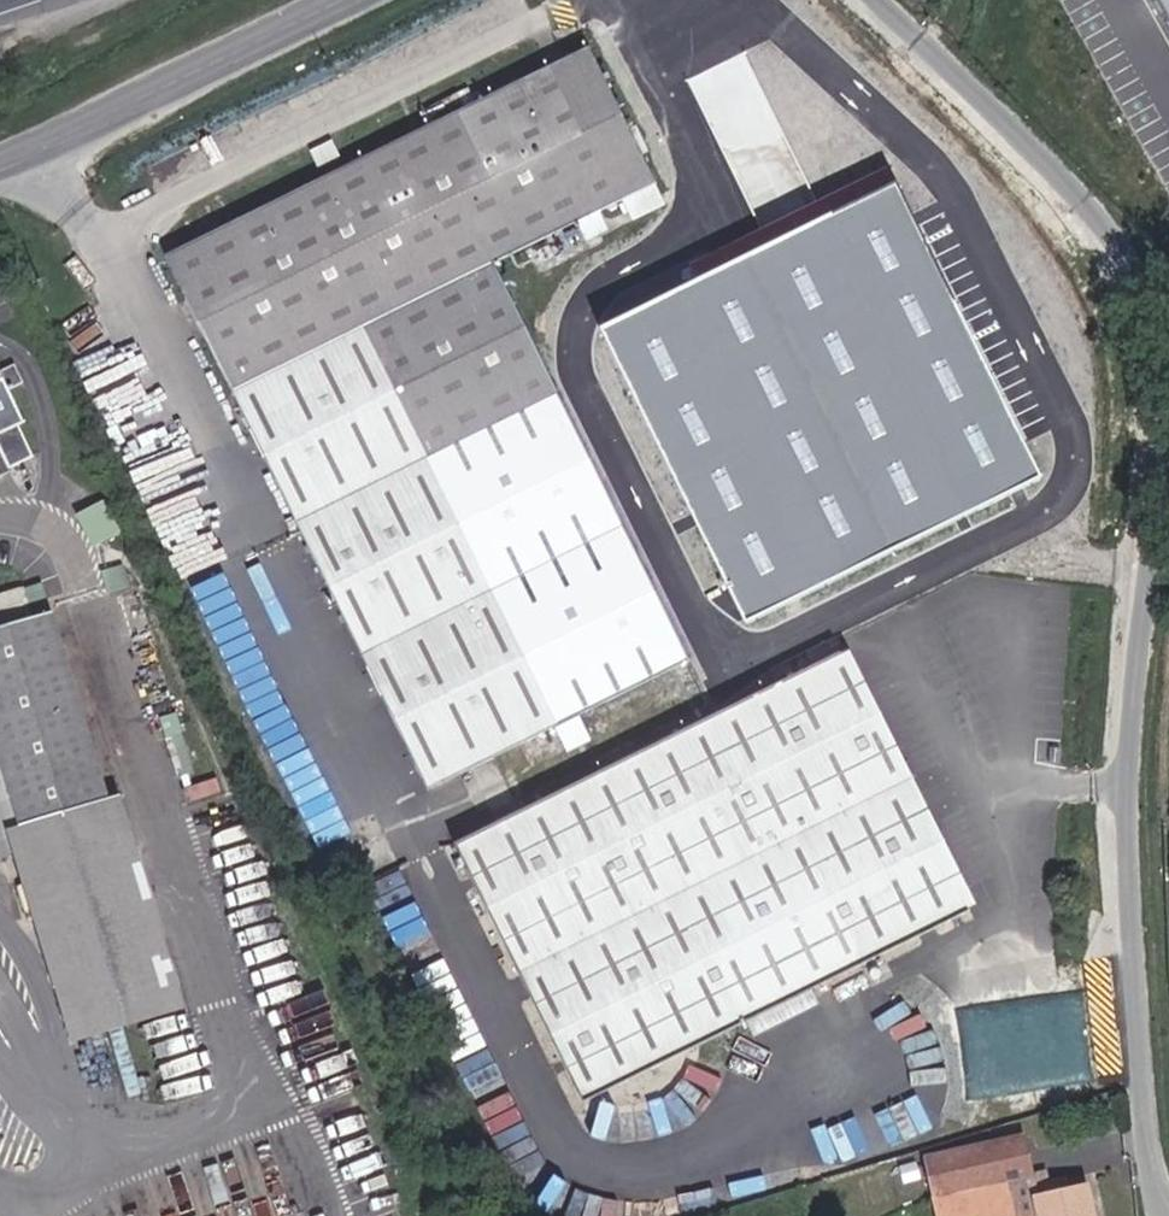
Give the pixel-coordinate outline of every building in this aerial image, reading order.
[(661,191),(593,53),(168,265),(433,798),(475,775),(487,802),(514,789),(501,763),(697,666),(500,272),(661,191)] [(717,189),(747,175),(733,148),(703,161),(717,189)] [(937,190),(610,328),(736,627),(1064,490),(937,190)] [(768,237),(775,253),(831,229),(823,213),(768,237)] [(3,485),(26,473),(13,443),(23,439),(9,406),(24,400),(18,379),(1,386),(3,393),(0,394),(0,478),(3,485)] [(0,594),(0,628),(43,617),(35,585),(0,594)] [(9,864),(23,861),(16,837),(104,812),(50,622),(0,634),(0,867),(9,864)] [(978,918),(850,658),(528,817),(514,789),(487,802),(501,832),(460,851),(590,1111),(978,918)] [(115,808),(104,812),(16,837),(23,861),(9,864),(62,1053),(175,1022),(115,808)] [(1006,1105),(976,1031),(1035,1008),(1007,940),(945,965),(946,966),(910,981),(966,1121),(1006,1105)] [(1005,1187),(1008,1206),(1040,1199),(1026,1145),(930,1166),(938,1203),(1005,1187)] [(938,1203),(941,1215),(1010,1215),(1008,1206),(1005,1187),(938,1203)] [(1084,1190),(1040,1199),(1008,1206),(1010,1215),(1091,1215),(1084,1190)]
